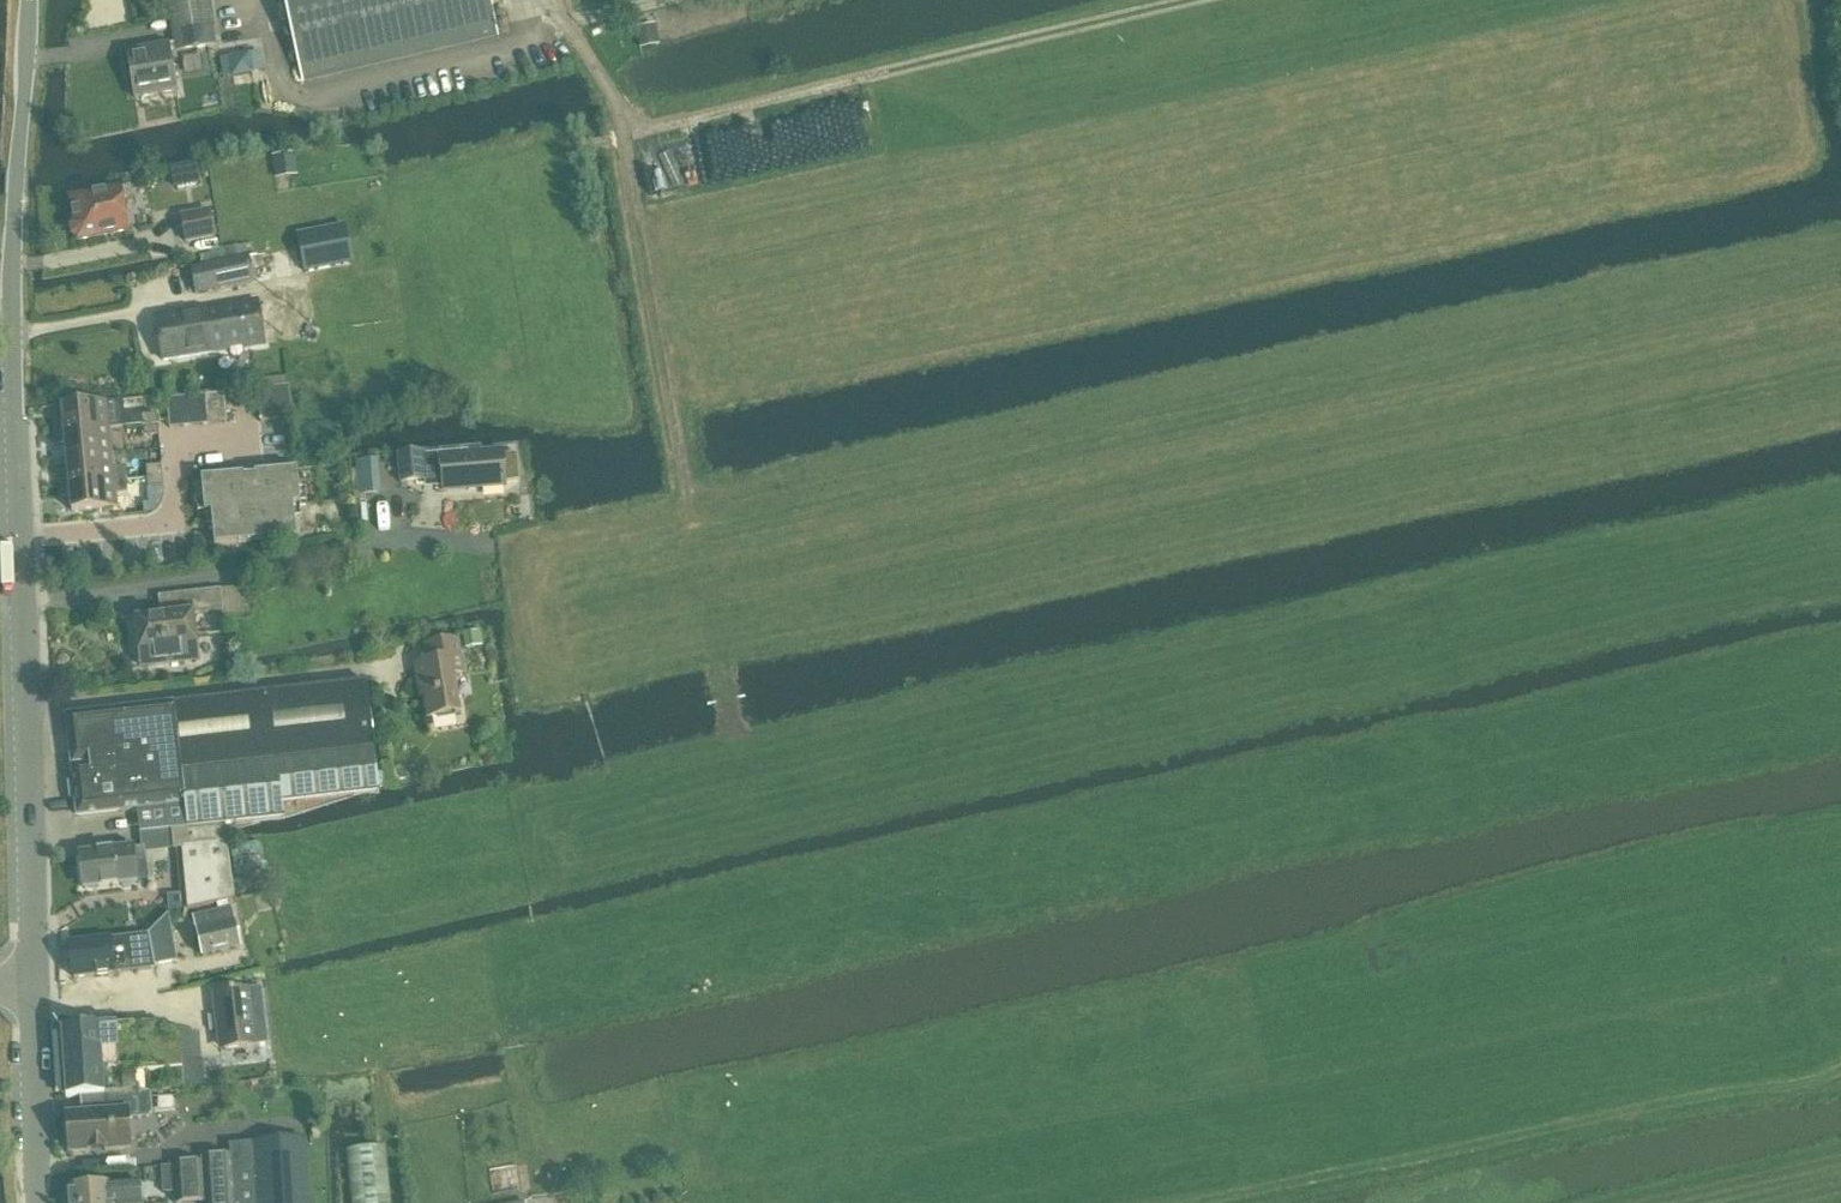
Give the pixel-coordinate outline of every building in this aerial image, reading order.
[(204,26),(211,25),(207,0),(168,0),(173,32),(204,26)] [(489,0),(283,0),(302,81),(497,35),(495,23),(489,0)] [(177,52),(208,46),(204,26),(173,32),(177,52)] [(135,100),(177,93),(169,46),(127,53),(135,100)] [(250,54),(229,58),(233,79),(254,75),(250,54)] [(275,177),(293,175),(290,155),(272,158),(275,177)] [(196,165),(172,170),(176,189),(199,185),(196,165)] [(129,233),(125,211),(134,209),(130,190),(121,191),(70,201),(75,224),(71,228),(73,238),(78,240),(78,242),(129,233)] [(187,244),(214,239),(209,212),(182,217),(187,244)] [(352,265),(345,227),(298,236),(300,246),(305,274),(327,270),(352,265)] [(192,269),(191,270),(195,295),(254,284),(253,282),(250,261),(249,258),(192,269)] [(258,302),(156,319),(163,362),(227,351),(227,347),(245,344),(245,348),(264,345),(258,302)] [(261,422),(293,419),(290,386),(258,389),(261,422)] [(208,425),(227,423),(225,394),(205,396),(208,425)] [(189,427),(208,425),(205,396),(186,398),(189,427)] [(170,429),(189,427),(186,398),(167,400),(170,429)] [(125,418),(125,416),(123,402),(108,403),(62,408),(63,422),(55,423),(56,435),(110,430),(143,427),(158,425),(157,415),(125,418)] [(158,425),(143,427),(144,437),(159,435),(158,425)] [(67,460),(112,455),(110,430),(56,435),(57,447),(66,446),(67,460)] [(481,448),(399,456),(399,457),(400,467),(402,482),(426,480),(424,464),(441,463),(444,491),(506,486),(506,483),(519,482),(517,455),(503,456),(503,451),(481,453),(481,448)] [(126,468),(114,469),(112,455),(67,460),(68,473),(60,474),(61,486),(127,480),(126,468)] [(376,461),(370,461),(356,462),(359,496),(372,495),(379,495),(376,461)] [(147,478),(163,477),(162,466),(147,468),(147,478)] [(294,505),(301,504),(298,470),(256,474),(256,476),(244,477),(244,475),(202,479),(205,513),(211,513),(215,546),(297,538),(294,505)] [(163,477),(147,478),(148,489),(163,488),(164,487),(163,477)] [(117,508),(116,495),(128,494),(127,480),(61,486),(62,499),(70,498),(72,512),(117,508)] [(193,616),(223,613),(221,591),(159,598),(162,618),(136,621),(141,668),(198,661),(193,616)] [(453,676),(463,674),(457,641),(425,647),(428,664),(419,665),(429,719),(459,714),(453,676)] [(181,772),(374,751),(366,683),(66,717),(74,784),(181,771),(181,772)] [(282,804),(378,795),(374,751),(181,772),(181,771),(74,784),(78,818),(185,805),(187,829),(224,823),(224,824),(284,819),(282,804)] [(223,824),(224,824),(224,823),(187,829),(171,832),(174,851),(182,850),(188,910),(234,900),(226,844),(223,824)] [(137,880),(148,879),(145,847),(80,856),(84,890),(120,885),(123,887),(131,886),(134,883),(137,883),(137,880)] [(203,957),(240,949),(231,909),(194,917),(203,957)] [(155,967),(178,963),(169,915),(149,934),(155,967)] [(149,934),(117,938),(121,974),(155,970),(155,967),(149,934)] [(74,979),(121,974),(117,938),(70,944),(74,979)] [(250,991),(214,994),(216,1015),(221,1015),(225,1051),(256,1047),(268,1046),(262,989),(250,991)] [(114,1027),(61,1031),(66,1098),(80,1097),(80,1098),(136,1093),(136,1094),(137,1094),(137,1089),(136,1073),(182,1069),(182,1066),(182,1062),(180,1030),(160,1031),(159,1024),(116,1027),(114,1027)] [(182,1066),(182,1069),(184,1091),(205,1090),(203,1061),(202,1061),(182,1062),(182,1066)] [(68,1132),(65,1132),(66,1148),(70,1148),(70,1154),(130,1150),(127,1120),(148,1119),(152,1114),(150,1092),(137,1094),(136,1094),(136,1093),(80,1098),(82,1115),(67,1116),(68,1132)] [(174,1161),(176,1202),(308,1202),(304,1141),(231,1147),(231,1151),(231,1156),(209,1158),(174,1161)] [(351,1202),(390,1202),(385,1147),(346,1151),(351,1202)] [(140,1195),(139,1183),(68,1189),(69,1202),(141,1202),(140,1195)]
